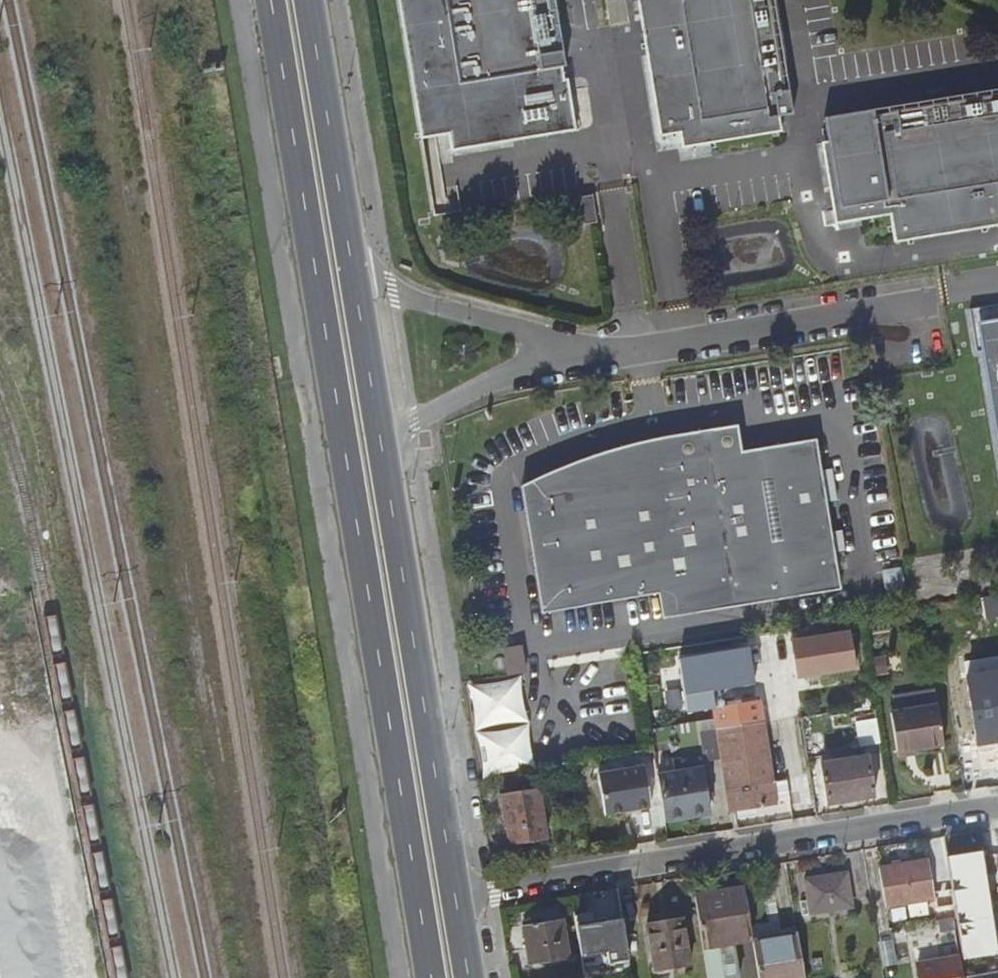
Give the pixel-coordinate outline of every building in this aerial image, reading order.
[(450,102),(453,135),(456,153),(580,131),(572,85),(568,82),(566,70),(572,69),(570,57),(561,53),(553,0),(404,0),(421,105),(450,102)] [(725,147),(781,136),(784,119),(796,117),(793,96),(787,93),(772,0),(643,0),(665,140),(684,137),(698,136),(725,147)] [(426,139),(453,135),(450,102),(421,105),(426,139)] [(859,193),(864,227),(894,223),(899,251),(997,235),(997,104),(876,124),(875,116),(828,123),(840,196),(859,193)] [(725,147),(698,136),(684,137),(687,154),(725,147)] [(846,230),(864,227),(859,193),(840,196),(846,230)] [(600,221),(596,201),(584,204),(589,223),(600,221)] [(982,326),(997,422),(997,323),(982,326)] [(738,425),(667,437),(671,463),(742,451),(738,425)] [(541,477),(521,486),(542,613),(658,594),(727,583),(731,607),(840,589),(834,553),(831,532),(826,502),(821,471),(815,439),(742,451),(671,463),(667,437),(645,441),(636,444),(599,454),(593,456),(588,458),(551,472),(541,477)] [(905,566),(886,568),(889,597),(909,595),(905,566)] [(727,583),(658,594),(662,618),(731,607),(727,583)] [(849,631),(790,641),(796,677),(855,667),(849,631)] [(521,646),(504,649),(508,673),(525,671),(521,646)] [(747,648),(678,659),(686,710),(721,705),(718,689),(753,683),(747,648)] [(878,655),(868,657),(870,672),(880,670),(878,655)] [(965,677),(975,744),(997,741),(997,672),(965,677)] [(526,677),(474,683),(484,774),(536,768),(526,677)] [(936,706),(933,690),(891,696),(894,712),(936,706)] [(760,701),(715,709),(718,729),(763,722),(760,701)] [(941,744),(936,706),(894,712),(888,712),(893,751),(941,744)] [(878,744),(874,718),(864,720),(867,745),(878,744)] [(867,745),(864,720),(854,722),(857,747),(867,745)] [(727,789),(772,782),(763,722),(718,729),(727,789)] [(830,801),(875,795),(869,754),(824,761),(830,801)] [(671,759),(654,762),(663,821),(684,818),(676,772),(673,772),(671,759)] [(604,814),(649,807),(642,767),(598,774),(604,814)] [(701,769),(676,772),(684,818),(708,814),(701,769)] [(730,810),(775,802),(772,782),(727,789),(730,810)] [(541,788),(503,794),(511,845),(549,839),(541,788)] [(941,836),(949,888),(953,907),(958,938),(970,936),(973,931),(970,913),(977,912),(967,850),(961,850),(957,833),(941,836)] [(937,909),(953,907),(949,888),(934,890),(928,860),(878,867),(886,907),(936,899),(937,909)] [(848,870),(808,876),(811,898),(805,898),(807,912),(853,904),(848,870)] [(696,896),(709,977),(738,977),(732,941),(752,938),(744,888),(696,896)] [(591,911),(573,914),(580,954),(607,950),(609,960),(628,957),(621,916),(593,921),(591,911)] [(687,915),(652,920),(659,969),(694,964),(687,915)] [(532,961),(573,955),(567,916),(527,922),(532,961)] [(937,919),(910,923),(912,934),(939,929),(937,919)] [(888,928),(890,943),(907,942),(906,926),(888,928)] [(797,933),(752,940),(758,977),(804,977),(797,933)] [(960,956),(917,963),(919,977),(964,977),(960,956)]
